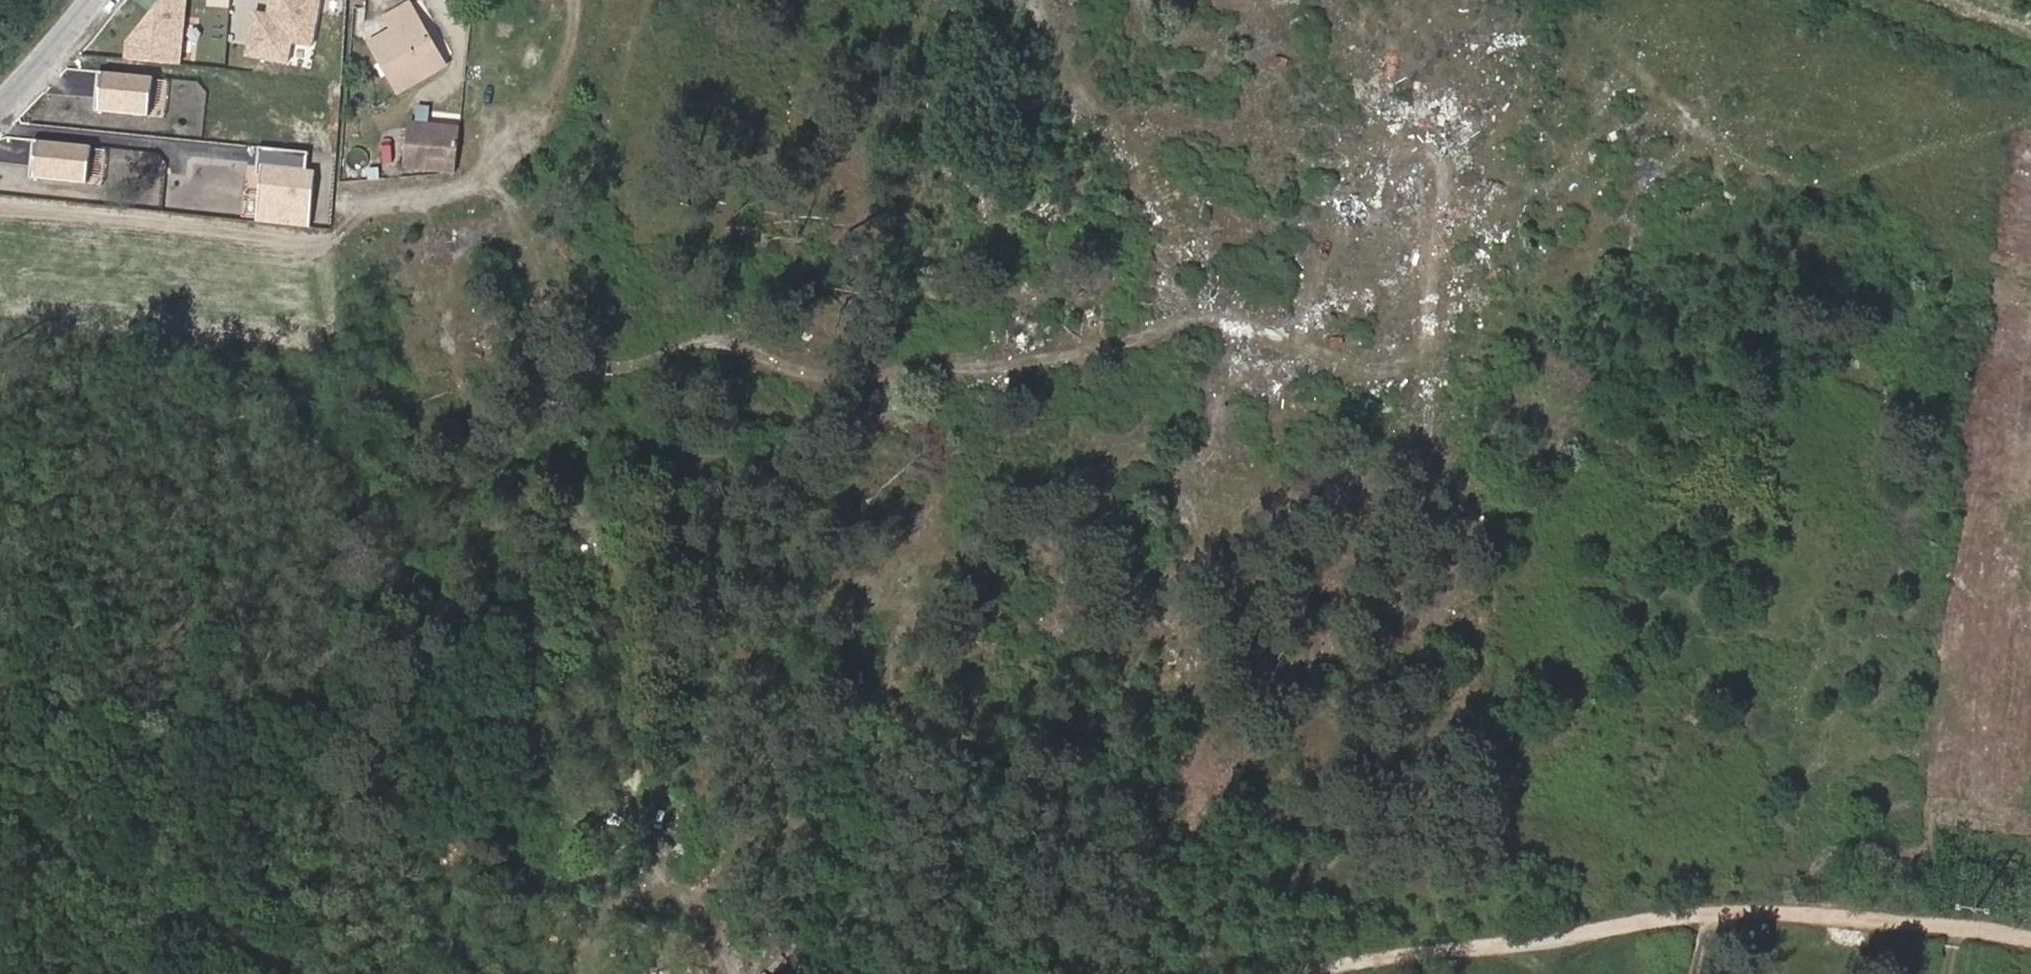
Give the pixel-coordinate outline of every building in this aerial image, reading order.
[(400,91),(441,65),(408,6),(386,20),(392,30),(372,43),(400,91)] [(452,175),(454,139),(456,128),(411,124),(407,171),(452,175)]
